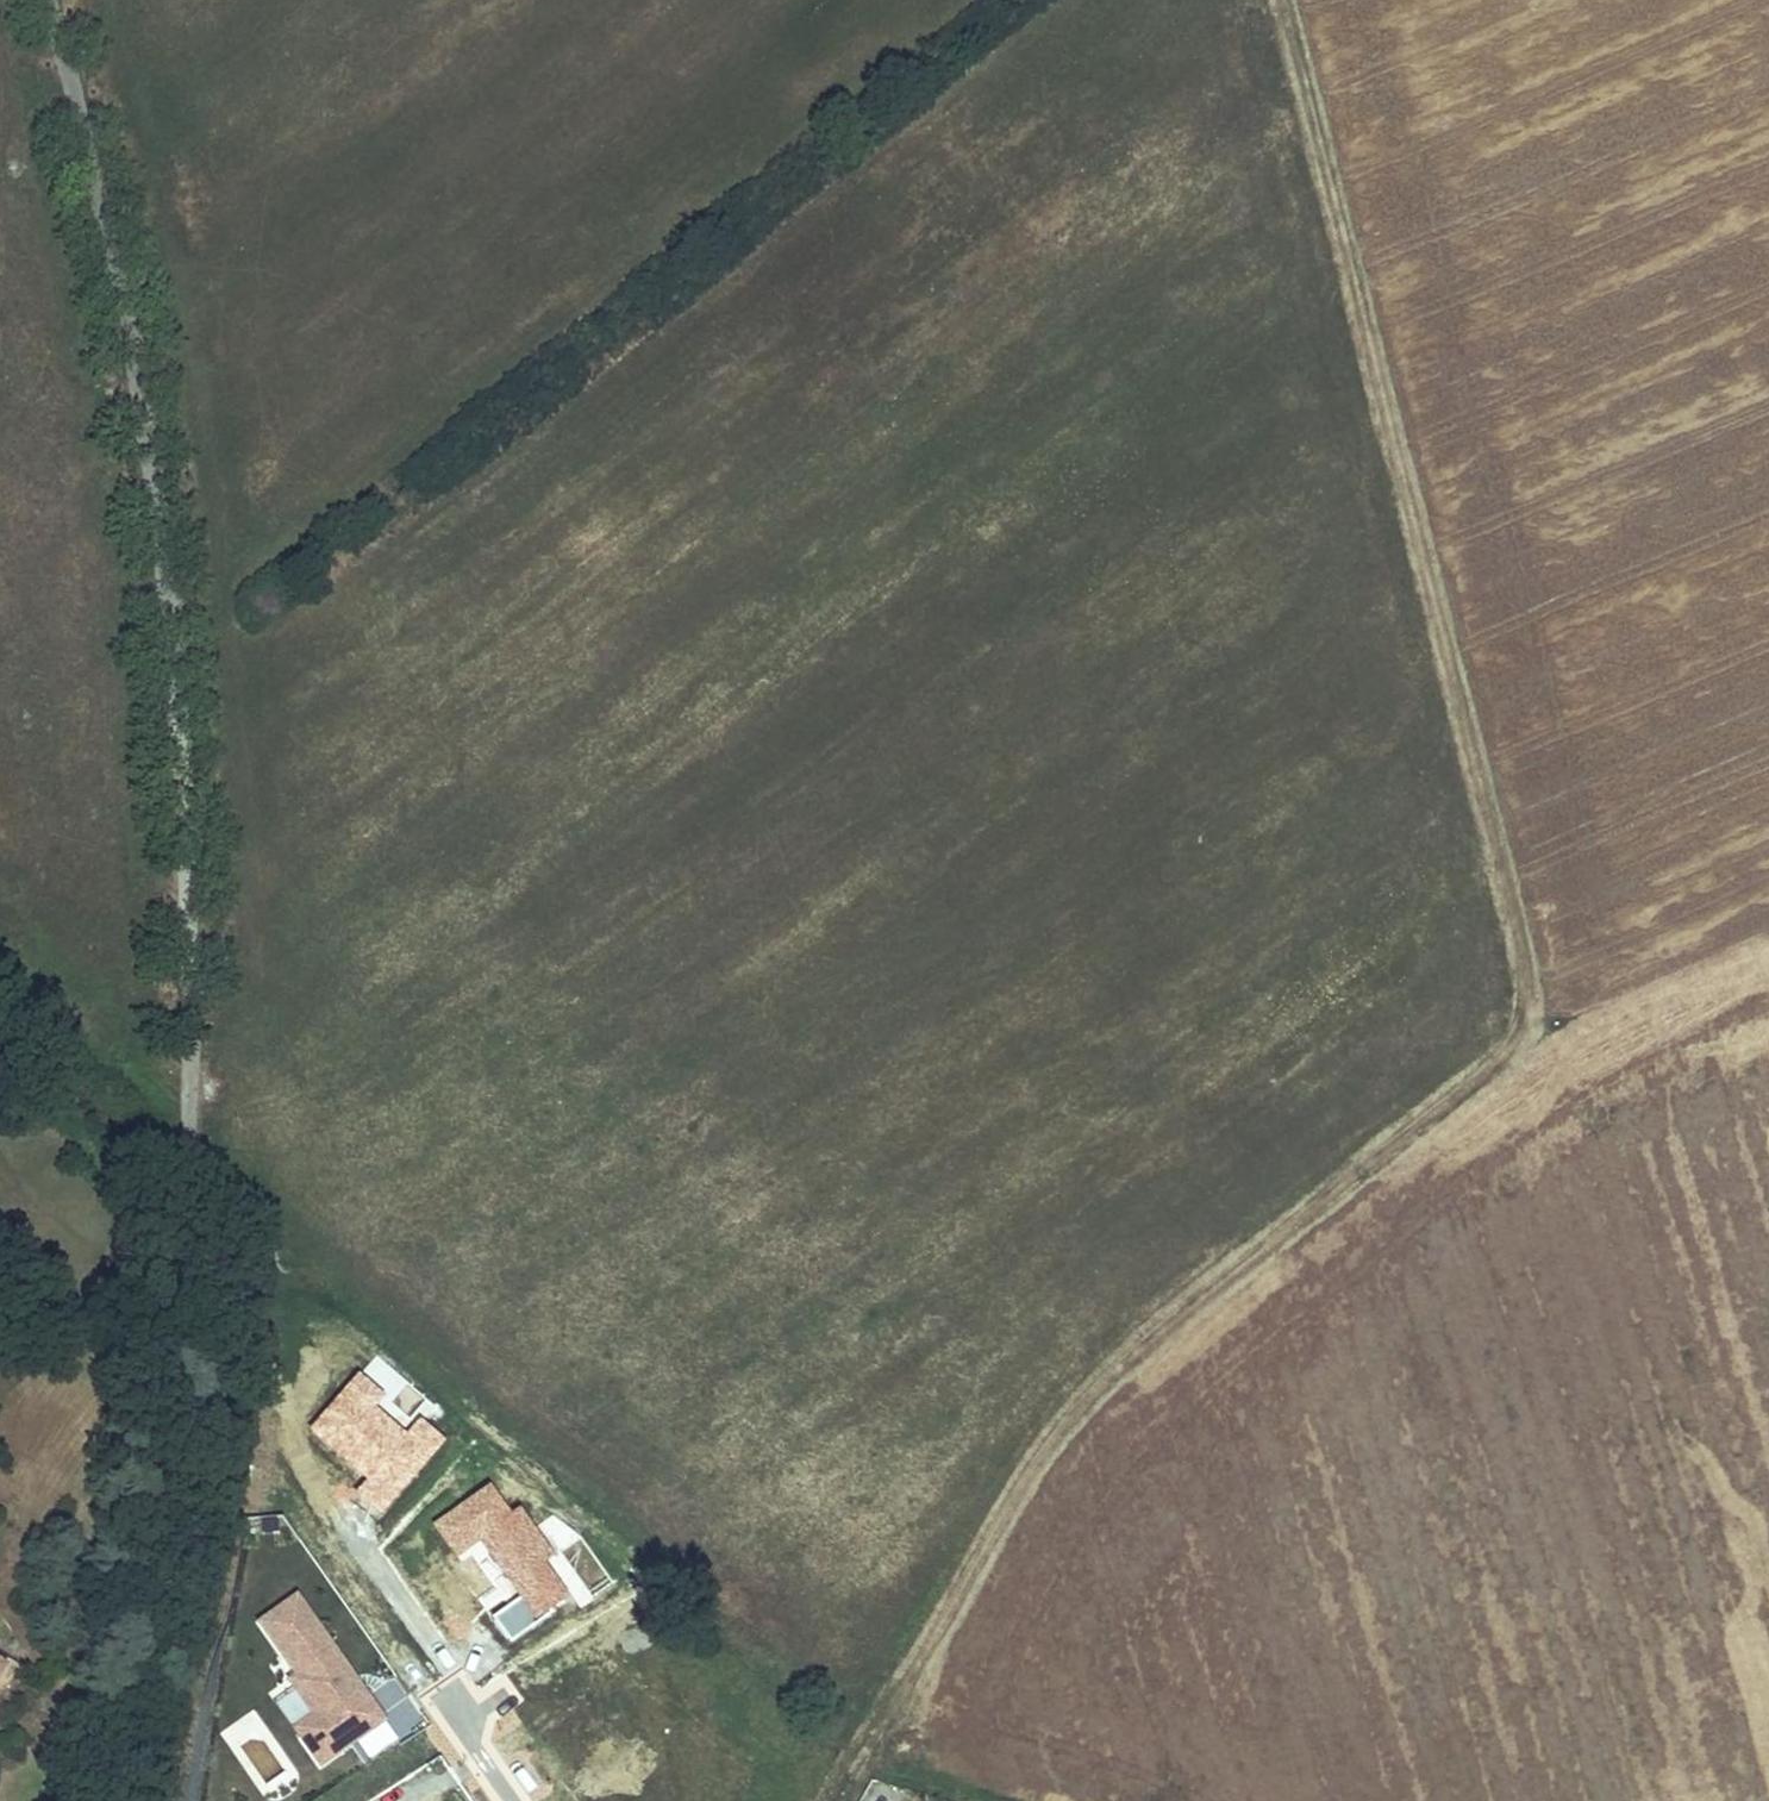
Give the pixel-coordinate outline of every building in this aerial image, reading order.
[(384,1514),(447,1439),(420,1416),(407,1432),(374,1404),(384,1393),(359,1371),(311,1428),(369,1477),(357,1491),(384,1514)] [(512,1512),(491,1483),(435,1523),(456,1553),(480,1536),(523,1595),(495,1615),(513,1640),(553,1611),(550,1606),(570,1592),(545,1558),(554,1552),(520,1506),(512,1512)] [(298,1591),(255,1623),(294,1673),(288,1678),(315,1713),(294,1729),(324,1770),(394,1718),(298,1591)]
